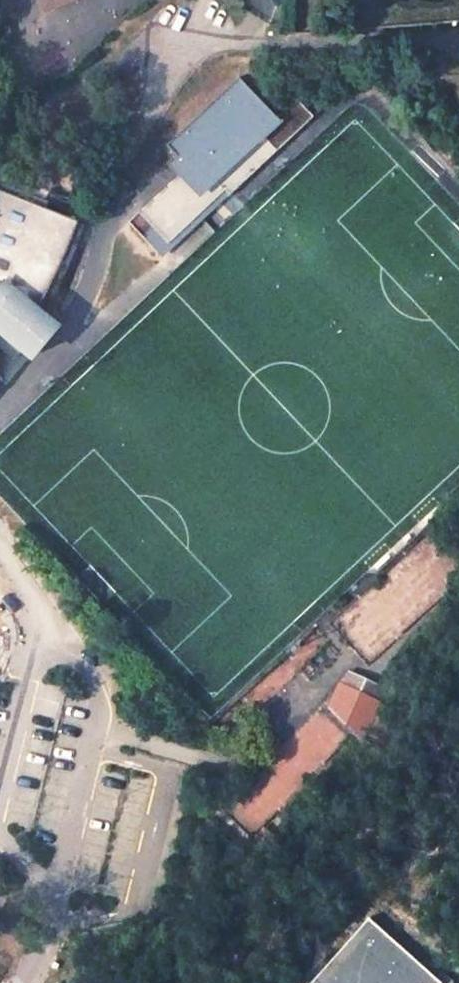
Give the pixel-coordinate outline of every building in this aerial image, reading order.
[(37,9),(53,2),(52,0),(33,0),(37,9)] [(227,191),(310,112),(293,94),(273,113),(235,73),(163,141),(183,163),(125,218),(140,234),(150,224),(166,240),(222,186),(227,191)] [(12,356),(19,347),(27,355),(53,323),(40,313),(44,304),(49,295),(54,287),(58,278),(62,269),(66,260),(70,251),(74,241),(82,221),(62,213),(0,188),(0,346),(12,356)] [(62,213),(82,221),(87,206),(68,199),(62,213)] [(361,736),(379,697),(367,692),(374,678),(350,667),(340,680),(329,704),(361,736)] [(379,697),(386,683),(374,678),(367,692),(379,697)] [(275,835),(265,825),(256,834),(266,844),(275,835)] [(367,918),(310,982),(314,982),(369,920),(367,918)] [(369,920),(314,982),(442,982),(369,920)]
